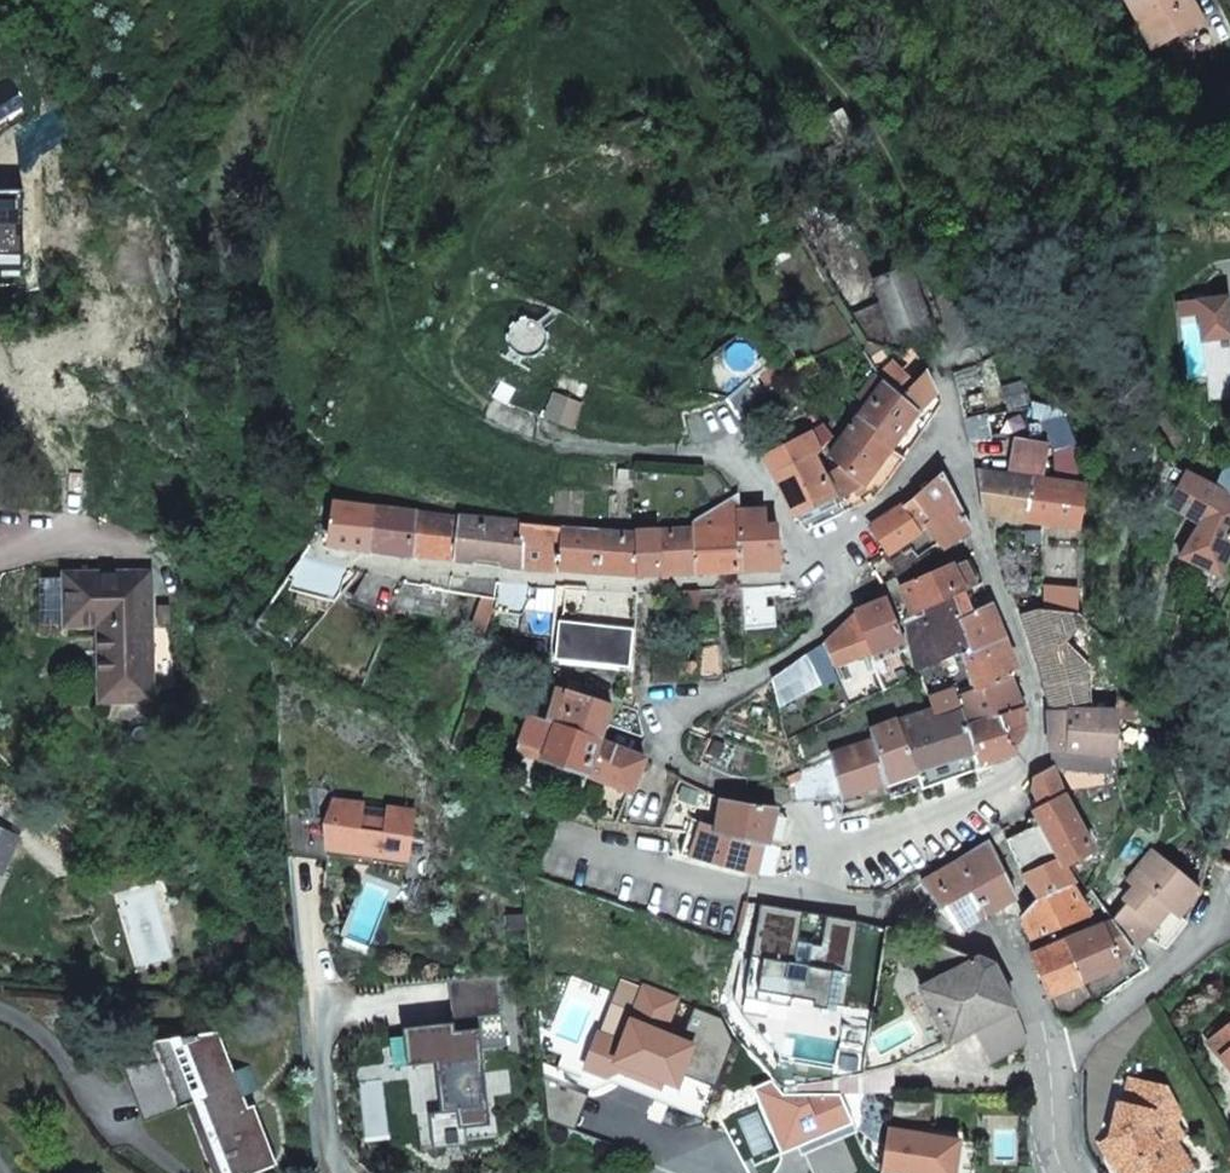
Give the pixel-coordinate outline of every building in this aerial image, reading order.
[(1155,47),(1204,20),(1193,0),(1129,0),(1155,47)] [(858,136),(841,111),(801,132),(817,157),(858,136)] [(900,342),(933,330),(911,269),(876,283),(884,303),(900,342)] [(849,278),(835,287),(847,306),(861,298),(849,278)] [(1214,396),(1229,395),(1229,295),(1186,299),(1186,310),(1207,309),(1214,396)] [(900,342),(884,303),(854,317),(870,344),(889,347),(900,342)] [(515,352),(519,356),(522,357),(528,359),(530,359),(536,357),(541,355),(543,353),(546,348),(547,343),(547,338),(546,335),(544,330),(542,329),(538,325),(532,323),(529,323),(526,323),(520,325),(515,329),(513,332),(512,335),(511,338),(511,344),(513,349),(515,352)] [(789,345),(766,358),(781,375),(799,366),(801,364),(795,355),(789,345)] [(870,348),(864,352),(873,363),(884,356),(870,348)] [(807,349),(795,355),(801,364),(812,359),(807,349)] [(944,405),(928,373),(902,398),(895,392),(909,380),(884,356),(873,363),(878,374),(885,385),(870,405),(858,422),(892,452),(920,413),(932,422),(944,405)] [(801,364),(799,366),(806,381),(820,374),(812,359),(801,364)] [(978,394),(971,367),(954,372),(961,399),(978,394)] [(885,385),(878,374),(861,397),(870,405),(885,385)] [(495,398),(508,405),(516,391),(502,384),(495,398)] [(977,418),(983,418),(978,394),(961,399),(966,421),(977,418)] [(546,419),(570,428),(579,404),(554,396),(546,419)] [(1051,444),(1073,445),(1066,413),(1049,410),(1051,444)] [(984,448),(977,418),(966,421),(973,450),(984,448)] [(878,471),(887,483),(903,462),(892,452),(858,422),(832,459),(841,467),(831,475),(845,499),(866,488),(878,471)] [(1173,505),(1199,523),(1181,558),(1221,577),(1229,557),(1229,496),(1191,477),(1193,473),(1186,448),(1166,424),(1152,434),(1175,468),(1167,481),(1181,488),(1173,505)] [(1128,462),(1131,462),(1133,462),(1137,461),(1141,459),(1142,457),(1144,453),(1145,451),(1145,446),(1145,444),(1143,441),(1140,438),(1136,436),(1130,435),(1126,436),(1122,438),(1120,440),(1118,443),(1117,450),(1118,454),(1121,458),(1124,461),(1128,462)] [(842,515),(814,457),(813,455),(807,444),(768,464),(794,516),(806,532),(842,515)] [(1031,481),(1043,482),(1047,450),(1013,445),(1009,477),(1031,481)] [(1031,481),(1009,477),(978,473),(984,514),(1024,521),(1031,481)] [(943,475),(916,500),(931,523),(926,526),(939,545),(944,552),(973,531),(943,475)] [(1024,521),(1080,531),(1084,488),(1043,482),(1031,481),(1024,521)] [(738,512),(737,498),(697,522),(697,532),(699,532),(702,574),(742,572),(738,512)] [(931,523),(916,500),(873,528),(888,551),(868,565),(876,576),(912,550),(919,559),(939,545),(926,526),(931,523)] [(375,508),(344,504),(335,503),(333,516),(327,515),(324,535),(331,536),(330,546),(372,551),(375,508)] [(411,556),(416,513),(375,508),(372,551),(411,556)] [(767,526),(767,510),(738,512),(742,572),(782,570),(779,526),(767,526)] [(455,561),(460,518),(416,513),(411,556),(455,561)] [(520,541),(521,526),(460,518),(455,561),(523,570),(524,543),(520,541)] [(560,572),(562,530),(521,526),(520,541),(524,543),(523,570),(560,572)] [(639,577),(641,535),(562,530),(560,572),(639,577)] [(699,532),(697,532),(658,534),(661,576),(702,574),(699,532)] [(661,576),(658,534),(641,535),(639,577),(661,576)] [(300,557),(293,569),(308,578),(318,561),(300,557)] [(978,589),(967,564),(902,590),(911,614),(909,615),(919,619),(926,617),(922,608),(955,594),(957,598),(966,594),(978,589)] [(152,572),(66,574),(67,625),(100,624),(102,702),(154,701),(152,572)] [(356,596),(395,607),(403,586),(405,582),(370,574),(356,596)] [(768,587),(745,588),(748,630),(780,628),(778,608),(770,608),(768,587)] [(1057,610),(1078,612),(1080,592),(1047,589),(1046,610),(1057,610)] [(700,591),(700,611),(719,610),(718,590),(700,591)] [(919,619),(909,615),(908,616),(907,618),(906,620),(906,623),(922,674),(945,665),(948,671),(958,666),(956,660),(965,657),(1008,643),(989,601),(972,608),(962,613),(957,598),(955,594),(922,608),(926,617),(919,619)] [(972,608),(966,594),(957,598),(962,613),(972,608)] [(498,598),(495,612),(524,616),(530,601),(498,598)] [(888,600),(858,614),(874,655),(876,661),(883,659),(880,651),(904,642),(888,600)] [(160,606),(161,623),(173,622),(173,606),(160,606)] [(1022,621),(1057,622),(1057,610),(1046,610),(1028,608),(1018,611),(1022,621)] [(1057,622),(1089,624),(1078,612),(1057,610),(1057,622)] [(858,614),(824,645),(835,670),(874,655),(858,614)] [(557,660),(630,668),(634,630),(560,623),(557,660)] [(1030,639),(1039,662),(1044,660),(1049,672),(1068,665),(1080,691),(1089,687),(1091,704),(1114,702),(1116,661),(1106,645),(1087,655),(1081,641),(1076,644),(1071,630),(1042,640),(1041,636),(1030,639)] [(907,650),(904,642),(880,651),(883,659),(907,650)] [(976,692),(1012,676),(1019,673),(1008,643),(965,657),(976,692)] [(720,645),(700,647),(700,679),(723,676),(720,645)] [(772,683),(780,707),(823,686),(824,688),(839,682),(835,670),(824,645),(772,683)] [(676,677),(698,677),(698,662),(676,663),(676,677)] [(963,711),(964,715),(969,730),(1024,710),(1012,676),(976,692),(966,695),(964,690),(958,692),(959,697),(963,711)] [(934,679),(924,682),(928,695),(937,692),(934,679)] [(566,690),(575,693),(578,685),(568,682),(566,690)] [(645,737),(639,711),(614,703),(613,705),(575,693),(566,690),(557,687),(548,721),(601,740),(607,724),(645,737)] [(959,697),(958,692),(930,701),(935,718),(963,711),(959,697)] [(1026,724),(1024,710),(969,730),(976,755),(979,766),(1019,754),(1016,747),(1020,744),(1023,739),(1025,734),(1026,729),(1026,724)] [(1115,758),(1117,712),(1049,712),(1052,752),(1070,752),(1080,753),(1115,758)] [(926,713),(898,723),(919,774),(976,755),(969,730),(964,715),(930,725),(926,713)] [(548,721),(536,716),(532,715),(522,743),(545,752),(541,761),(588,777),(589,775),(601,779),(601,781),(633,792),(646,759),(635,753),(601,740),(548,721)] [(875,745),(886,786),(919,774),(898,723),(871,733),(875,745)] [(545,752),(522,743),(518,752),(541,761),(545,752)] [(845,798),(845,800),(886,786),(875,745),(834,759),(845,798)] [(1078,770),(1080,753),(1070,752),(1052,752),(1052,766),(1078,770)] [(919,774),(926,792),(981,773),(979,766),(976,755),(919,774)] [(797,804),(845,798),(834,759),(789,778),(797,804)] [(1061,866),(1064,864),(1071,861),(1094,850),(1065,798),(1052,768),(1034,779),(1034,791),(1043,809),(1034,814),(1040,825),(1057,859),(1061,866)] [(679,781),(662,831),(686,834),(703,791),(679,781)] [(287,808),(292,844),(407,861),(414,810),(358,799),(360,792),(311,784),(316,813),(287,808)] [(773,808),(721,800),(716,832),(715,835),(764,844),(770,846),(778,812),(773,808)] [(789,825),(778,812),(770,846),(782,850),(789,825)] [(1007,840),(1024,874),(1057,859),(1040,825),(1007,840)] [(698,838),(686,834),(681,855),(759,877),(771,878),(773,872),(758,869),(764,844),(715,835),(716,832),(702,826),(698,838)] [(3,870),(18,837),(0,829),(0,869),(3,870)] [(992,846),(957,866),(987,914),(1016,898),(1004,868),(992,846)] [(1178,918),(1199,890),(1152,853),(1129,882),(1139,891),(1114,920),(1137,949),(1145,939),(1164,951),(1185,924),(1178,918)] [(1057,859),(1024,874),(1039,898),(1022,916),(1032,942),(1090,917),(1070,884),(1074,883),(1064,864),(1061,866),(1057,859)] [(987,914),(957,866),(956,865),(922,883),(958,930),(987,914)] [(91,899),(102,881),(91,874),(88,879),(84,876),(78,886),(82,889),(80,893),(91,899)] [(744,927),(736,946),(753,950),(764,905),(750,902),(744,927)] [(1117,955),(1133,948),(1113,921),(1067,941),(1084,982),(1122,966),(1117,955)] [(979,959),(931,939),(950,974),(979,959)] [(1031,956),(1048,997),(1084,982),(1067,941),(1031,956)] [(994,965),(979,959),(950,974),(922,988),(950,1041),(979,1027),(1015,1009),(994,965)] [(507,1045),(500,974),(450,978),(454,1021),(455,1030),(405,1035),(392,1036),(395,1065),(443,1060),(448,1108),(430,1110),(433,1137),(467,1133),(465,1118),(490,1115),(483,1048),(507,1045)] [(708,1120),(719,1089),(685,1076),(695,1047),(665,1036),(678,1001),(645,990),(625,1046),(602,1037),(582,1083),(563,1075),(541,1078),(545,1125),(576,1135),(591,1093),(597,1095),(615,1087),(708,1120)] [(991,1060),(1027,1042),(1015,1009),(979,1027),(991,1060)] [(455,1030),(454,1021),(404,1026),(405,1035),(455,1030)] [(1209,1044),(1229,1070),(1229,1027),(1209,1044)] [(253,1065),(237,1071),(221,1029),(157,1040),(165,1059),(126,1066),(146,1119),(204,1097),(233,1172),(236,1172),(270,1159),(245,1094),(261,1088),(253,1065)] [(443,1060),(437,1061),(442,1109),(448,1108),(443,1060)] [(844,1093),(884,1093),(883,1070),(843,1078),(844,1093)] [(1178,1132),(1173,1125),(1175,1113),(1162,1090),(1128,1082),(1122,1106),(1119,1106),(1111,1140),(1100,1147),(1110,1162),(1125,1165),(1124,1172),(1185,1172),(1190,1170),(1172,1142),(1170,1137),(1178,1132)] [(783,1156),(803,1147),(814,1172),(859,1172),(842,1131),(855,1125),(842,1095),(785,1096),(773,1083),(754,1090),(783,1156)] [(961,1142),(889,1131),(882,1172),(956,1172),(961,1142)] [(1180,1137),(1178,1132),(1170,1137),(1172,1142),(1180,1137)] [(433,1137),(434,1148),(468,1144),(467,1133),(433,1137)] [(1110,1162),(1117,1172),(1124,1172),(1125,1165),(1110,1162)]
